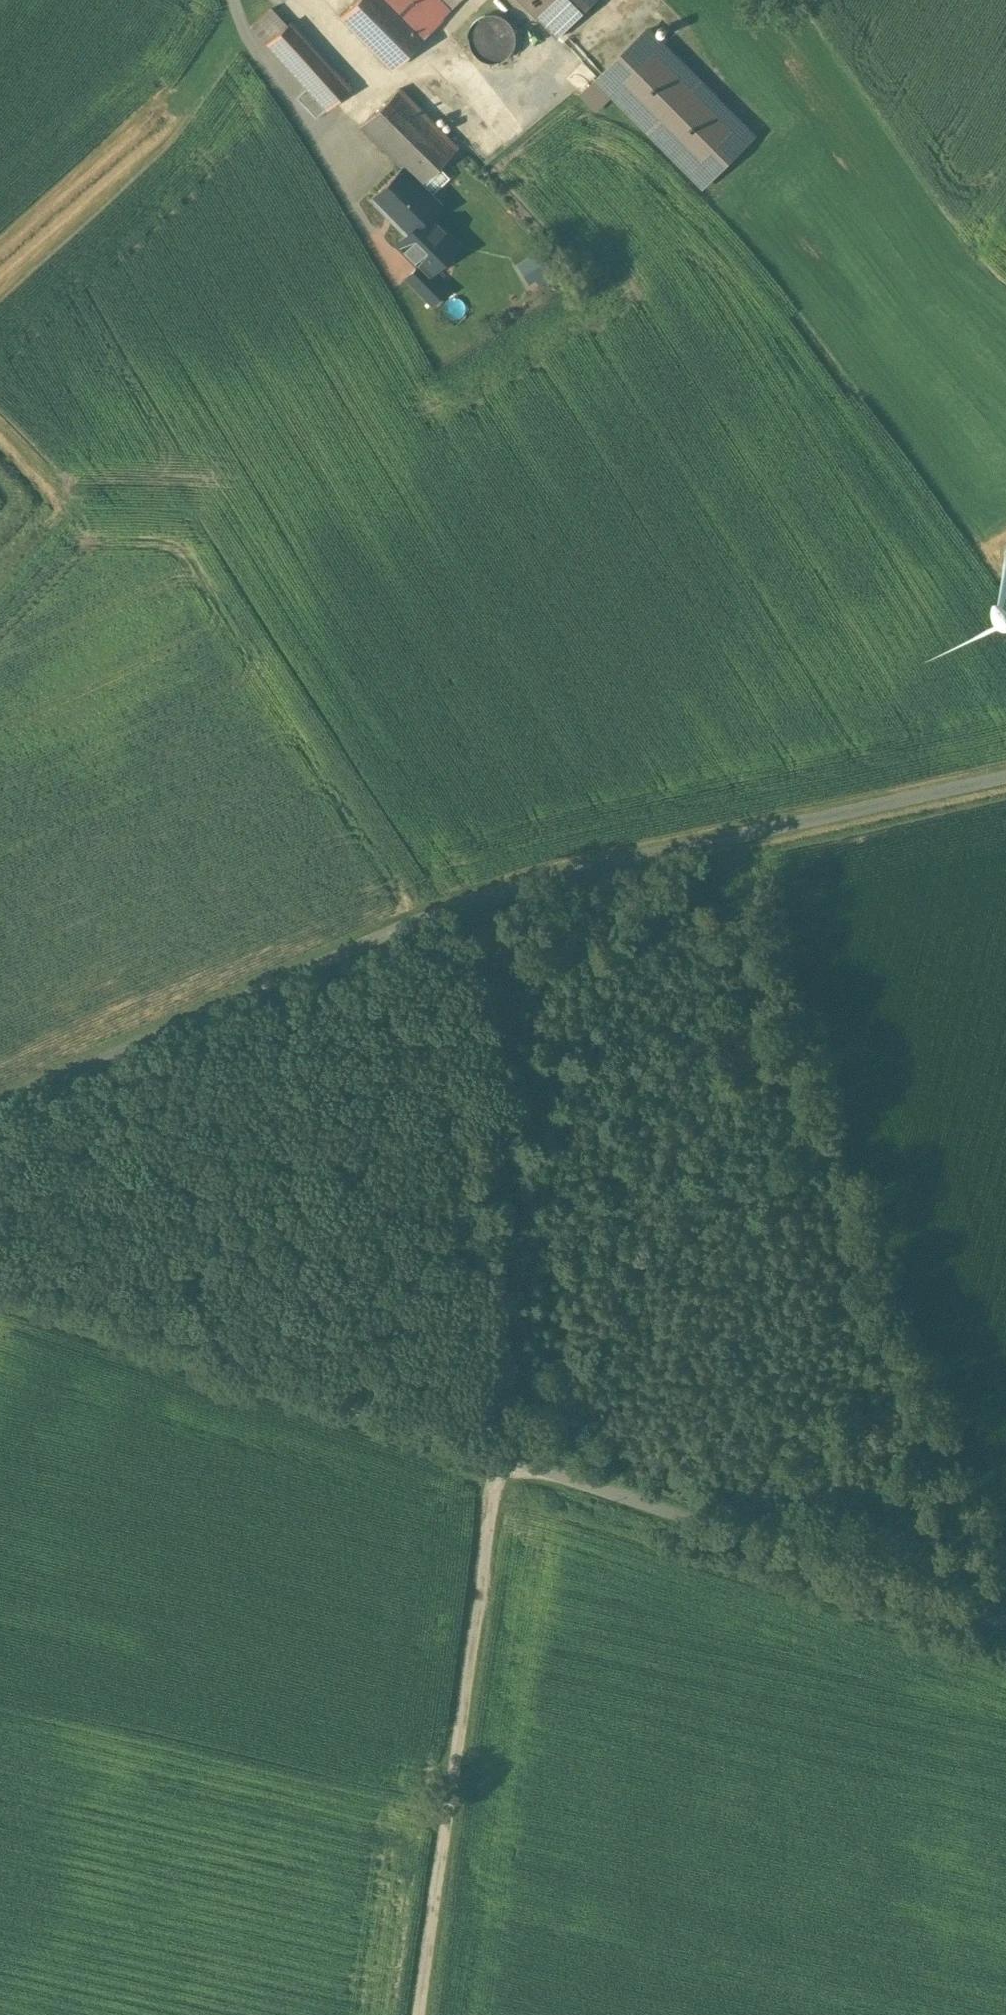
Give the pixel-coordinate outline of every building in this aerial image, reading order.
[(340,16),(392,69),(462,0),(357,0),(340,16)] [(559,37),(597,0),(523,0),(559,37)] [(327,109),(350,88),(289,22),(287,24),(272,8),(251,26),(267,42),(327,109)] [(499,15),(493,14),(486,14),(480,17),(475,21),(471,26),(468,31),(468,38),(468,44),(471,50),(474,55),(480,59),(485,62),(492,63),(498,62),(504,60),(510,56),(514,51),(516,45),(517,39),(516,32),(514,26),(510,21),(505,17),(499,15)] [(752,137),(649,30),(580,96),(596,112),(614,94),(702,185),(752,137)] [(457,147),(399,88),(398,89),(398,90),(361,125),(402,166),(419,184),(455,148),(456,148),(457,147)] [(419,184),(402,166),(371,197),(407,234),(427,215),(439,203),(419,184)] [(457,245),(427,215),(407,234),(398,243),(419,264),(428,274),(429,273),(457,245)] [(428,274),(419,264),(406,277),(431,303),(445,289),(429,273),(428,274)]
